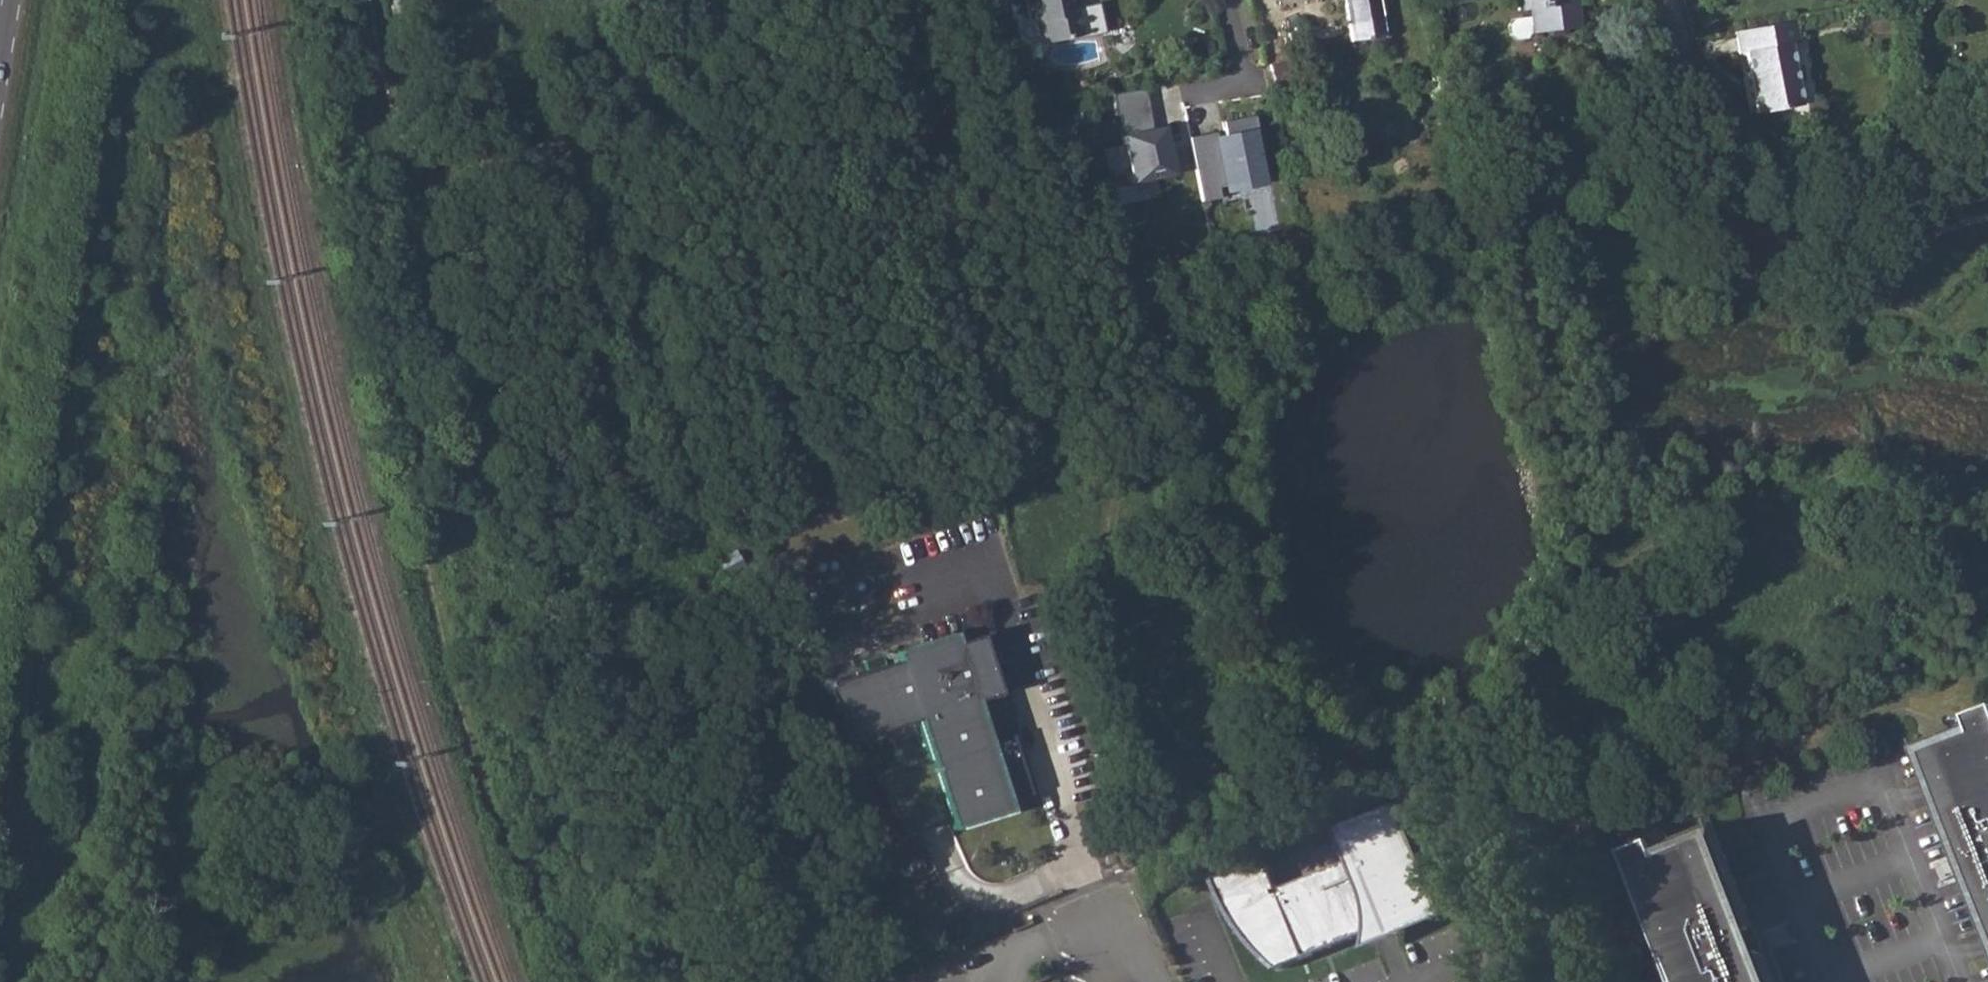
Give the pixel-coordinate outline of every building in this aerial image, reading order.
[(1073,3),(1067,4),(1067,0),(1025,0),(1029,17),(1036,21),(1039,35),(1053,43),(1079,38),(1073,3)] [(1349,41),(1384,38),(1377,0),(1342,0),(1349,41)] [(1506,23),(1506,33),(1515,38),(1524,37),(1530,33),(1544,32),(1549,36),(1559,35),(1565,29),(1578,27),(1574,0),(1517,0),(1518,10),(1526,9),(1527,14),(1525,15),(1512,16),(1506,23)] [(1745,51),(1759,112),(1767,110),(1802,103),(1788,42),(1798,40),(1794,19),(1736,31),(1740,53),(1745,51)] [(1305,29),(1287,33),(1291,50),(1308,47),(1305,29)] [(1270,64),(1278,95),(1293,92),(1285,61),(1270,64)] [(1260,153),(1253,117),(1222,122),(1225,140),(1216,141),(1214,133),(1188,138),(1201,202),(1219,197),(1217,187),(1257,178),(1252,155),(1260,153)] [(1174,173),(1162,124),(1122,133),(1124,143),(1104,147),(1108,171),(1128,166),(1133,182),(1174,173)] [(902,833),(1029,794),(1010,734),(987,741),(974,701),(997,694),(978,634),(885,664),(865,670),(820,684),(850,740),(915,720),(927,760),(872,777),(902,833)] [(862,661),(865,670),(885,664),(882,655),(862,661)] [(1917,753),(1987,923),(1987,716),(1971,723),(1977,741),(1949,752),(1945,742),(1917,753)] [(1440,917),(1398,810),(1342,831),(1355,864),(1280,893),(1268,860),(1215,881),(1224,902),(1232,918),(1249,943),(1264,959),(1277,971),(1374,933),(1374,926),(1391,927),(1394,935),(1440,917)] [(1717,830),(1689,840),(1694,852),(1665,862),(1661,851),(1658,845),(1635,855),(1630,856),(1673,965),(1677,964),(1684,981),(1777,981),(1717,830)]
